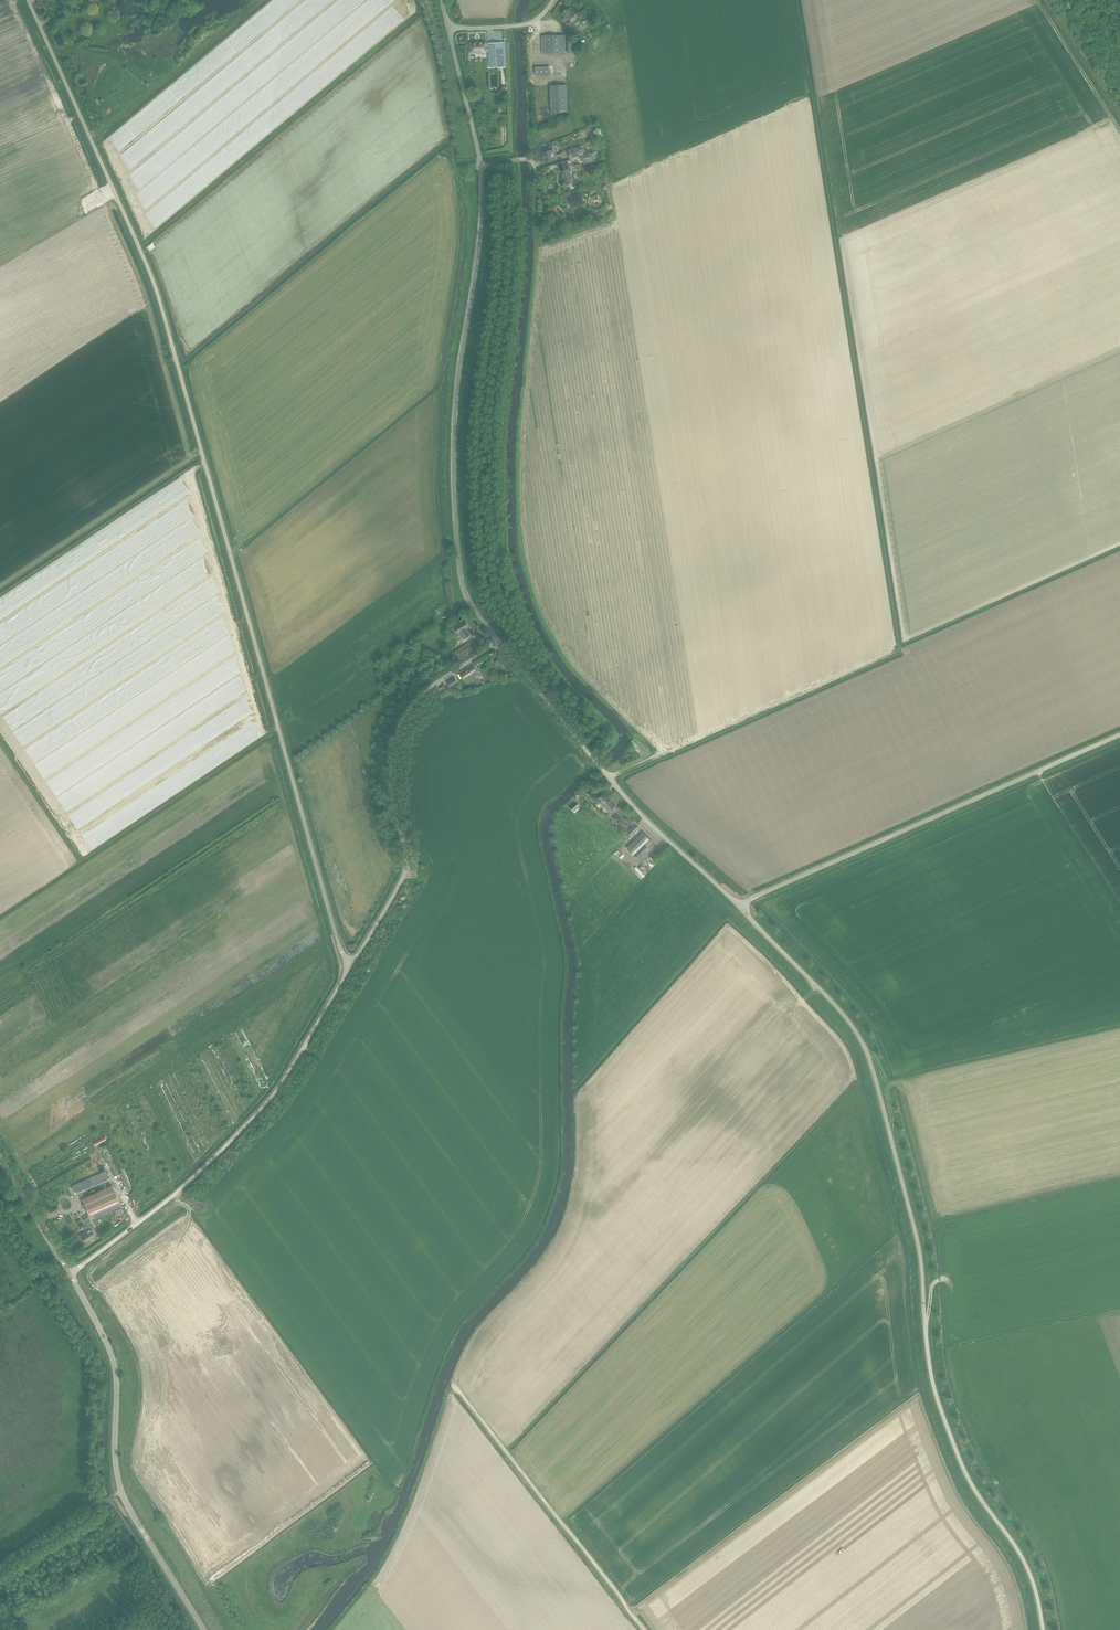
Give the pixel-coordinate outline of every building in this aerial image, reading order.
[(566,8),(561,14),(564,16),(563,18),(563,20),(564,21),(566,21),(567,19),(570,21),(577,12),(574,10),(574,9),(570,6),(568,10),(566,8)] [(565,52),(565,40),(565,35),(542,36),(542,41),(542,52),(565,52)] [(566,40),(567,52),(575,51),(574,39),(566,40)] [(485,42),(470,43),(470,52),(477,52),(477,54),(480,53),(480,52),(486,52),(486,51),(489,51),(488,43),(486,43),(486,44),(485,44),(485,42)] [(504,42),(488,43),(489,51),(489,55),(491,55),(491,63),(499,62),(500,67),(505,66),(504,42)] [(549,66),(534,67),(534,74),(535,75),(549,74),(549,73),(549,66)] [(550,85),(550,96),(549,96),(549,103),(550,103),(551,113),(567,112),(566,84),(550,85)] [(569,159),(578,157),(583,155),(581,147),(567,150),(569,159)] [(543,152),(542,153),(544,162),(550,160),(555,159),(553,150),(550,150),(550,148),(542,150),(543,152)] [(590,153),(581,156),(583,161),(584,161),(584,164),(588,162),(588,160),(592,159),(590,153)] [(568,184),(573,182),(572,179),(571,174),(572,174),(571,170),(570,171),(569,168),(572,167),(570,160),(558,163),(560,171),(562,171),(563,177),(562,177),(563,180),(564,179),(564,181),(567,181),(568,184)] [(547,232),(551,233),(551,231),(557,232),(559,226),(550,223),(547,232)] [(467,630),(467,631),(466,630),(470,627),(465,619),(453,627),(458,634),(460,633),(463,639),(470,635),(467,630)] [(479,648),(471,636),(463,640),(466,644),(455,652),(460,660),(479,648)] [(461,674),(467,683),(473,679),(474,680),(476,679),(474,677),(479,674),(473,665),(473,666),(461,674)] [(457,682),(455,678),(447,683),(449,687),(457,682)] [(609,811),(611,809),(615,805),(603,793),(597,799),(609,811)] [(577,803),(571,809),(574,811),(579,805),(577,803)] [(631,836),(635,832),(639,828),(635,824),(627,832),(631,836)] [(636,857),(648,845),(652,841),(643,832),(627,848),(636,857)] [(104,1141),(93,1146),(94,1150),(106,1144),(104,1141)] [(107,1150),(102,1152),(106,1165),(112,1163),(107,1150)] [(106,1171),(100,1173),(72,1185),(75,1192),(109,1177),(106,1171)] [(82,1198),(91,1218),(121,1205),(112,1184),(82,1198)] [(91,1229),(94,1227),(87,1216),(82,1220),(86,1226),(83,1227),(85,1230),(84,1231),(85,1232),(81,1235),(86,1242),(96,1235),(91,1229)]
